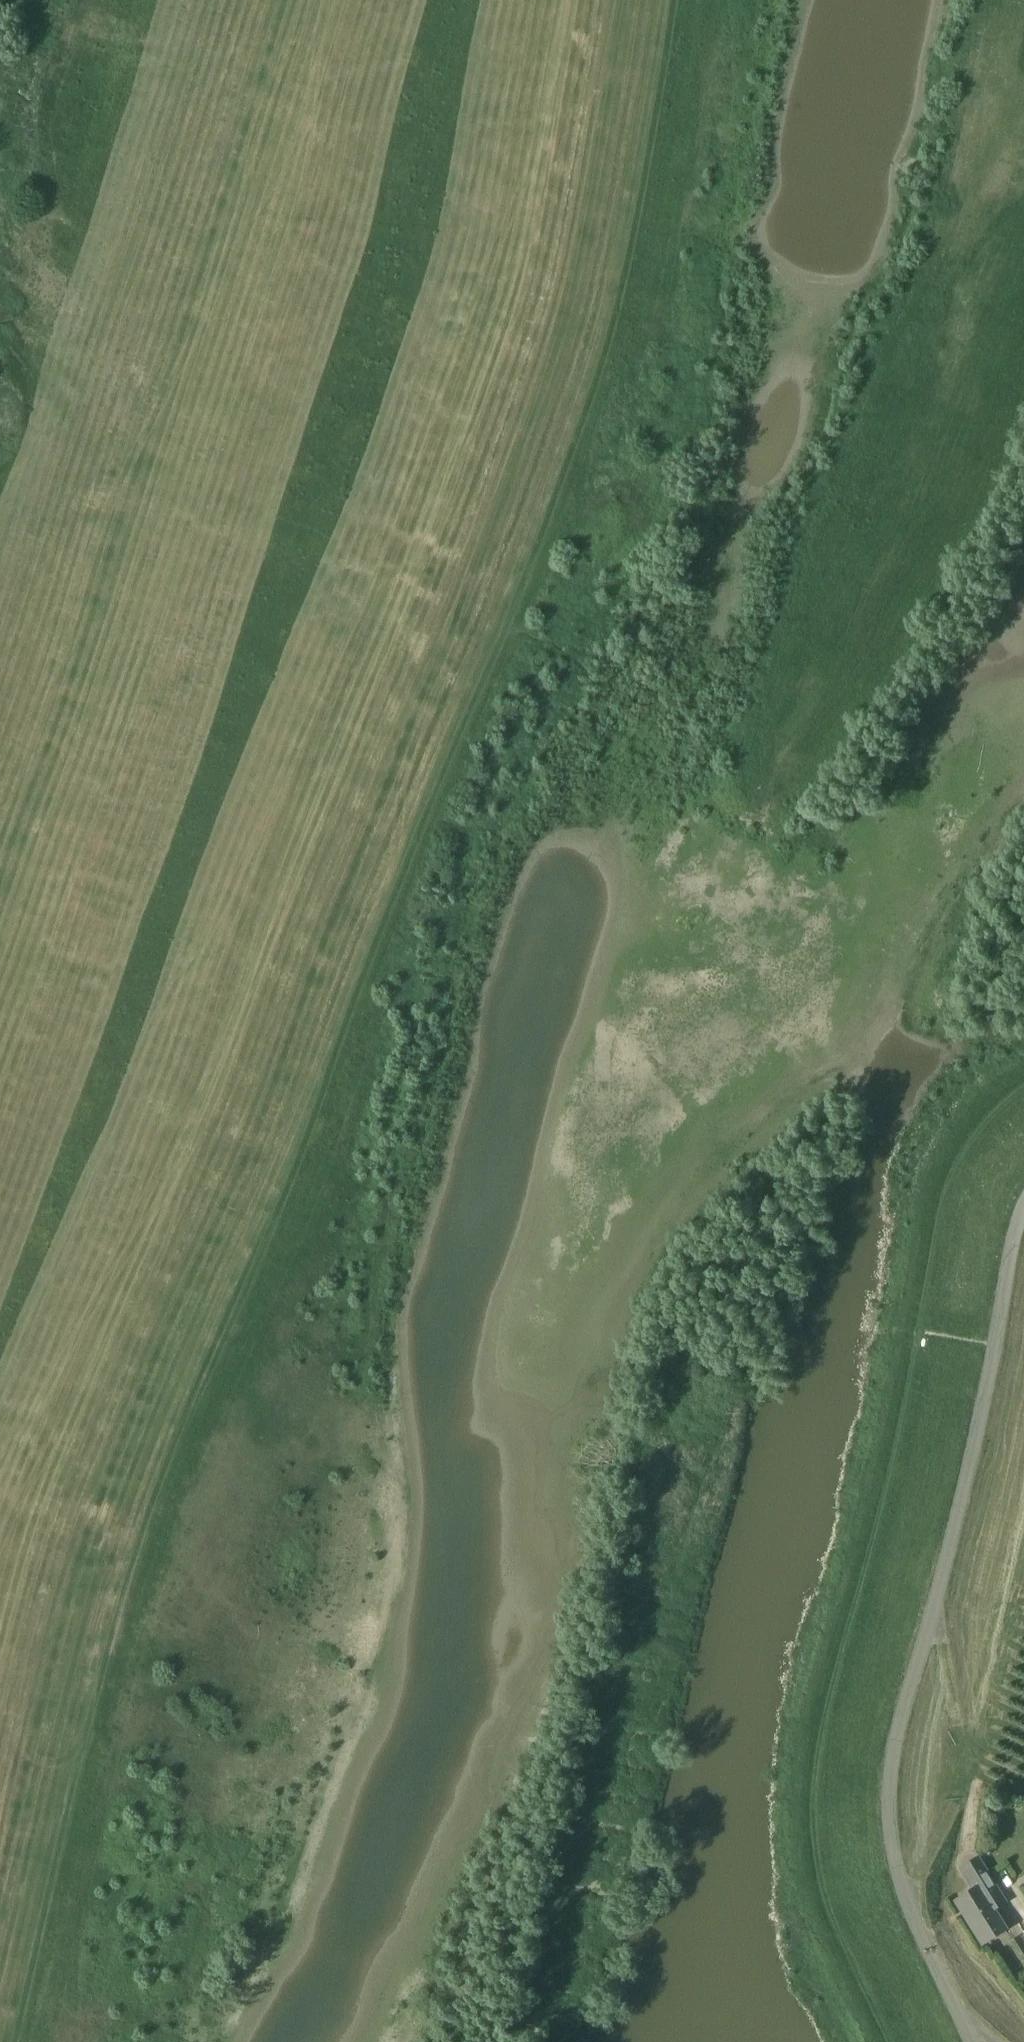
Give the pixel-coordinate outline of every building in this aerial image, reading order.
[(1006,1902),(978,1857),(961,1868),(974,1888),(954,1901),(981,1945),(1007,1930),(994,1910),(1006,1902)]
